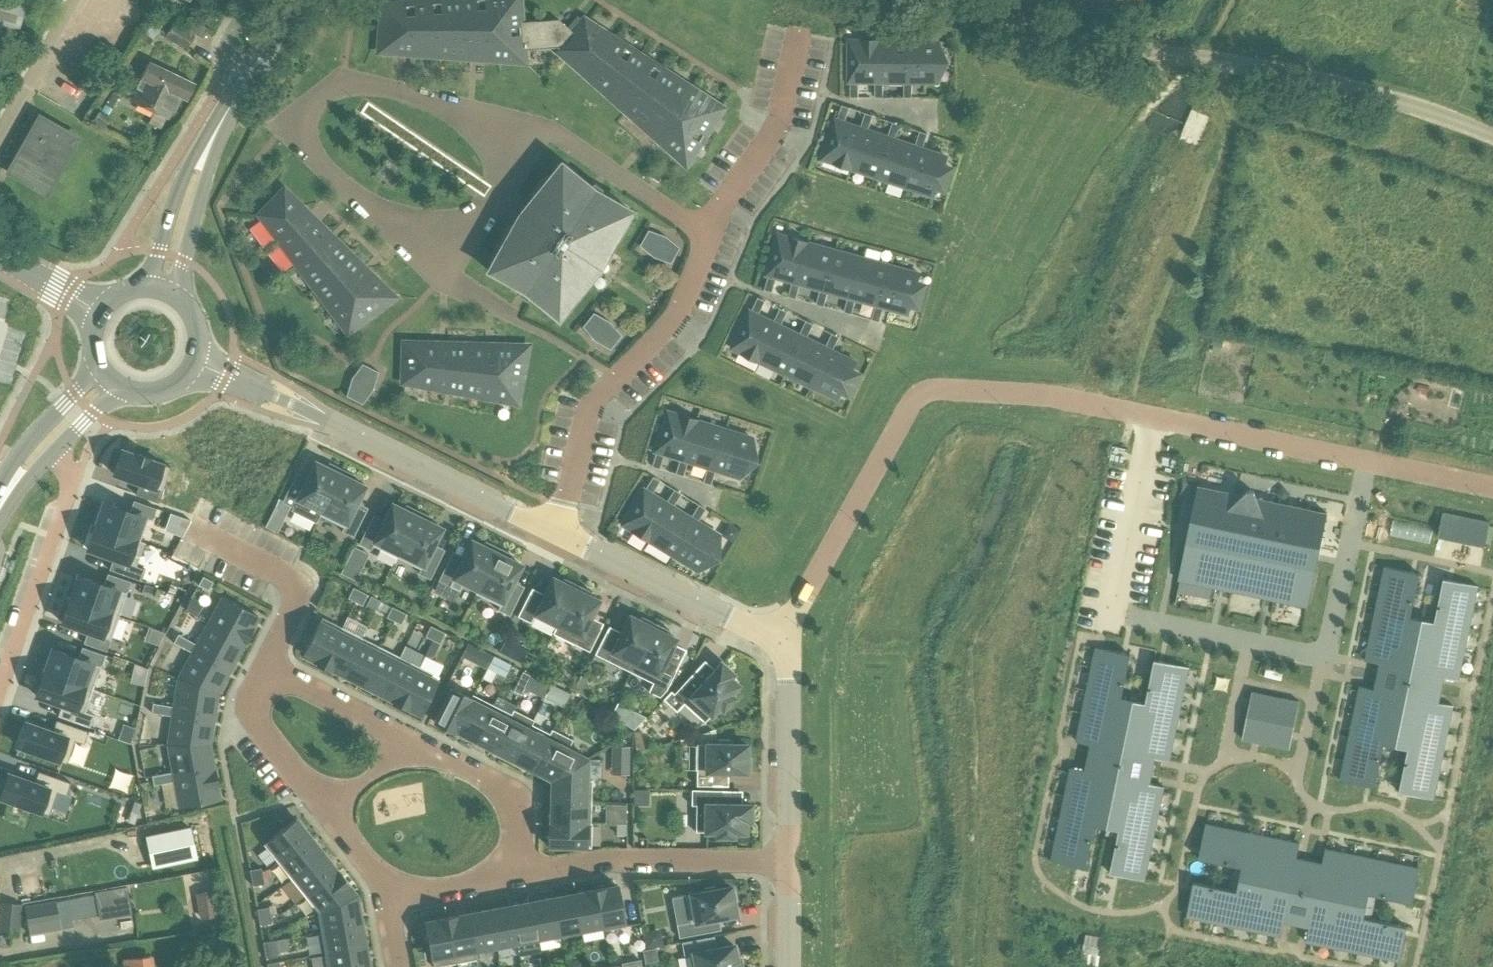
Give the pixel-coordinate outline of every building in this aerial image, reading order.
[(15,38),(27,1),(23,0),(0,0),(0,33),(15,38)] [(523,55),(523,49),(557,46),(558,48),(557,49),(564,54),(581,69),(580,69),(586,75),(587,74),(603,89),(609,95),(609,94),(625,109),(631,115),(632,114),(651,131),(650,132),(676,154),(686,162),(688,159),(689,159),(691,156),(690,155),(702,137),(703,137),(707,131),(706,130),(718,112),(719,112),(721,108),(717,106),(698,94),(699,93),(687,86),(686,86),(668,74),(661,69),(661,70),(642,58),(642,57),(635,53),(616,41),(617,41),(610,36),(609,37),(590,25),(591,24),(584,20),(573,32),(558,19),(536,21),(536,20),(520,21),(518,0),(453,0),(448,0),(446,0),(440,0),(440,1),(418,3),(418,2),(410,3),(410,4),(384,6),(381,49),(393,50),(393,51),(415,52),(437,53),(437,54),(446,55),(445,54),(467,56),(487,58),(487,57),(496,58),(510,59),(523,60),(523,55)] [(1079,21),(1083,9),(1070,5),(1066,17),(1079,21)] [(171,26),(175,20),(176,19),(166,12),(161,20),(171,26)] [(175,20),(171,26),(165,36),(186,49),(196,33),(175,20)] [(850,40),(850,81),(851,81),(851,94),(859,94),(859,81),(874,81),(879,82),(879,40),(850,40)] [(874,81),(874,94),(882,94),(883,82),(903,82),(908,82),(908,40),(879,40),(879,82),(874,81)] [(903,82),(903,94),(912,94),(912,82),(933,82),(937,82),(937,68),(944,61),(938,55),(938,41),(908,40),(908,82),(903,82)] [(132,101),(169,119),(173,110),(174,110),(181,96),(187,100),(195,83),(148,61),(140,78),(141,79),(136,89),(138,90),(132,101)] [(63,82),(64,106),(88,105),(87,81),(63,82)] [(836,119),(823,159),(851,168),(864,129),(859,127),(845,122),(849,111),(841,108),(837,120),(836,119)] [(864,129),(851,168),(879,177),(892,138),(887,136),(867,130),(871,118),(863,115),(859,127),(864,129)] [(9,170),(46,191),(77,137),(40,116),(9,170)] [(892,138),(879,177),(906,186),(919,147),(915,146),(895,139),(899,127),(891,124),(887,136),(892,138)] [(919,147),(906,186),(934,196),(939,182),(944,184),(948,172),(942,171),(947,156),(943,155),(923,148),(927,136),(919,134),(915,146),(919,147)] [(493,273),(519,288),(517,293),(525,299),(529,294),(554,315),(555,313),(554,312),(563,301),(568,305),(594,273),(591,271),(600,258),(602,260),(623,224),(618,221),(625,209),(626,209),(627,208),(599,192),(601,187),(593,181),(589,185),(565,167),(555,179),(550,175),(524,207),(529,211),(521,223),(515,220),(495,255),(501,259),(493,273)] [(257,218),(349,331),(394,297),(285,191),(257,218)] [(643,237),(652,242),(657,232),(648,229),(643,237)] [(665,236),(657,232),(652,242),(659,246),(665,236)] [(769,275),(766,287),(774,289),(777,277),(792,281),(796,282),(807,242),(779,234),(768,274),(769,275)] [(659,246),(666,250),(672,241),(665,236),(659,246)] [(639,245),(646,251),(652,242),(643,237),(639,245)] [(666,250),(675,255),(679,247),(672,241),(666,250)] [(659,246),(652,242),(646,251),(653,257),(659,246)] [(792,281),(788,293),(796,295),(800,283),(820,289),(824,290),(835,250),(807,242),(796,282),(792,281)] [(653,257),(662,260),(666,250),(659,246),(653,257)] [(666,250),(662,260),(670,263),(675,255),(666,250)] [(820,289),(816,301),(825,303),(828,291),(848,296),(853,298),(864,258),(835,250),(824,290),(820,289)] [(848,296),(845,309),(853,311),(856,299),(876,304),(881,306),(892,266),(864,258),(853,298),(848,296)] [(876,304),(873,316),(881,319),(884,306),(905,312),(909,313),(913,299),(919,301),(922,289),(916,288),(920,274),(892,266),(881,306),(876,304)] [(750,311),(732,348),(759,361),(777,323),(773,321),(759,315),(764,304),(757,300),(751,311),(750,311)] [(777,323),(759,361),(785,373),(803,336),(799,334),(780,325),(786,314),(778,310),(773,321),(777,323)] [(588,319),(596,326),(601,317),(593,312),(588,319)] [(609,321),(601,317),(596,326),(602,331),(609,321)] [(582,327),(588,333),(596,326),(588,319),(582,327)] [(602,331),(607,336),(615,328),(609,321),(602,331)] [(803,336),(785,373),(812,386),(830,349),(825,347),(807,338),(812,326),(804,323),(799,334),(803,336)] [(602,331),(596,326),(588,333),(594,340),(602,331)] [(607,336),(616,342),(621,335),(615,328),(607,336)] [(594,340),(602,345),(607,336),(602,331),(594,340)] [(607,336),(602,345),(610,349),(616,342),(607,336)] [(830,349),(812,386),(838,399),(844,385),(850,388),(855,378),(849,375),(856,362),(852,360),(833,350),(838,339),(831,336),(825,347),(830,349)] [(404,382),(518,402),(526,348),(406,343),(404,382)] [(362,384),(370,368),(362,364),(351,379),(362,384)] [(362,384),(373,390),(379,372),(370,368),(362,384)] [(346,396),(354,400),(362,384),(351,379),(346,396)] [(362,384),(354,400),(362,404),(373,390),(362,384)] [(656,451),(653,463),(661,465),(664,453),(679,458),(683,459),(695,420),(667,411),(655,451),(656,451)] [(679,458),(675,470),(683,472),(687,460),(707,467),(711,468),(723,429),(695,420),(683,459),(679,458)] [(707,467),(703,479),(711,481),(715,469),(735,475),(739,477),(743,464),(751,459),(747,451),(751,437),(723,429),(711,468),(707,467)] [(121,454),(113,477),(137,486),(133,497),(157,505),(161,494),(152,491),(160,468),(121,454)] [(321,510),(342,469),(329,463),(327,467),(315,462),(304,485),(293,479),(282,502),(293,507),(292,511),(316,522),(319,515),(321,510)] [(355,476),(342,469),(321,510),(319,515),(343,527),(341,531),(353,537),(364,514),(353,509),(364,486),(353,480),(355,476)] [(644,489),(622,524),(647,539),(669,504),(665,502),(652,494),(658,483),(651,479),(645,489),(644,489)] [(1186,541),(1178,579),(1196,582),(1196,581),(1212,584),(1211,586),(1214,586),(1220,587),(1225,588),(1231,590),(1232,590),(1233,589),(1254,593),(1254,594),(1265,597),(1269,597),(1274,599),(1275,599),(1275,598),(1290,601),(1290,602),(1308,606),(1316,568),(1306,566),(1311,544),(1320,546),(1321,544),(1327,513),(1321,511),(1320,512),(1305,509),(1305,508),(1303,508),(1304,506),(1287,503),(1287,504),(1284,504),(1284,505),(1265,501),(1265,500),(1257,498),(1255,493),(1254,491),(1247,490),(1246,491),(1242,495),(1235,493),(1235,495),(1216,491),(1216,489),(1200,486),(1198,486),(1196,496),(1191,519),(1213,524),(1193,543),(1186,541)] [(669,504),(647,539),(672,555),(694,519),(690,517),(672,506),(678,495),(671,491),(665,502),(669,504)] [(187,511),(193,513),(199,502),(191,499),(187,511)] [(104,502),(96,526),(136,539),(144,516),(153,520),(157,508),(132,500),(128,511),(104,502)] [(373,546),(396,557),(419,511),(406,505),(404,509),(393,504),(381,526),(370,521),(359,544),(371,549),(373,546)] [(286,512),(274,506),(264,526),(276,532),(286,512)] [(694,519),(672,555),(697,570),(704,558),(713,556),(711,546),(719,535),(715,532),(697,521),(703,511),(696,506),(690,517),(694,519)] [(419,511),(396,557),(420,569),(418,573),(430,579),(441,556),(430,551),(441,528),(430,522),(432,518),(419,511)] [(1486,544),(1491,520),(1443,511),(1438,534),(1486,544)] [(96,526),(88,549),(112,557),(108,568),(140,580),(144,568),(136,566),(144,543),(136,539),(96,526)] [(463,582),(477,589),(498,548),(485,541),(483,546),(472,540),(460,563),(449,558),(438,580),(450,586),(459,591),(463,582)] [(498,548),(477,589),(475,593),(500,605),(497,609),(509,615),(521,593),(509,587),(521,564),(509,559),(511,554),(498,548)] [(1458,679),(1478,585),(1444,578),(1435,622),(1409,616),(1418,573),(1385,566),(1365,660),(1380,663),(1375,689),(1360,686),(1340,779),(1374,786),(1383,743),(1409,748),(1400,792),(1433,799),(1453,705),(1438,702),(1443,676),(1458,679)] [(78,576),(70,599),(110,613),(119,616),(127,593),(131,581),(107,573),(103,584),(78,576)] [(197,585),(209,591),(213,583),(201,577),(197,585)] [(534,613),(559,625),(578,584),(564,577),(562,582),(552,577),(542,599),(529,592),(518,616),(530,622),(534,613)] [(446,595),(450,586),(438,580),(434,589),(446,595)] [(578,584),(559,625),(555,634),(589,651),(601,628),(588,622),(599,600),(590,595),(592,591),(578,584)] [(347,598),(355,602),(360,591),(353,588),(347,598)] [(360,591),(355,602),(362,605),(367,595),(360,591)] [(223,597),(209,623),(244,642),(258,616),(223,597)] [(185,609),(198,616),(204,605),(191,598),(185,609)] [(70,599),(62,622),(86,630),(82,642),(107,651),(111,639),(119,616),(110,613),(70,599)] [(386,617),(393,621),(398,611),(391,607),(386,617)] [(398,611),(393,621),(400,625),(406,614),(398,611)] [(595,654),(630,671),(655,622),(641,615),(639,620),(629,615),(619,637),(606,631),(595,654)] [(314,660),(323,664),(342,627),(322,617),(303,654),(314,659),(314,660)] [(655,622),(630,671),(652,682),(647,691),(662,698),(678,666),(665,660),(676,638),(667,633),(669,629),(661,625),(655,622)] [(198,644),(196,648),(231,667),(244,642),(209,623),(198,644)] [(432,640),(433,641),(438,630),(430,626),(425,637),(432,640)] [(337,671),(342,674),(361,637),(342,627),(323,664),(332,669),(333,669),(337,671)] [(438,630),(433,641),(439,644),(444,633),(438,630)] [(178,633),(173,641),(183,646),(188,639),(178,633)] [(380,647),(361,637),(342,674),(345,675),(362,683),(380,647)] [(505,637),(497,652),(520,663),(528,649),(505,637)] [(188,639),(183,646),(193,652),(196,648),(198,644),(188,639)] [(467,645),(461,657),(472,663),(473,663),(479,651),(467,645)] [(52,649),(44,672),(84,686),(93,689),(101,666),(105,654),(81,646),(77,658),(52,649)] [(362,683),(381,693),(399,656),(380,647),(362,683)] [(1144,880),(1164,786),(1149,783),(1154,757),(1169,760),(1189,667),(1155,660),(1146,703),(1120,698),(1129,654),(1096,647),(1076,741),(1091,744),(1086,770),(1071,767),(1051,861),(1085,868),(1094,824),(1120,829),(1111,873),(1144,880)] [(193,652),(179,678),(217,692),(231,667),(196,648),(193,652)] [(391,699),(400,703),(419,666),(399,656),(381,693),(391,698),(391,699)] [(674,693),(705,722),(719,706),(722,709),(734,697),(730,693),(738,685),(730,677),(733,673),(721,662),(701,683),(691,674),(674,693)] [(410,708),(420,713),(439,676),(419,666),(400,703),(410,708)] [(44,672),(36,695),(61,704),(57,715),(89,726),(93,715),(85,712),(93,689),(84,686),(44,672)] [(175,706),(174,711),(213,717),(217,692),(179,678),(175,706)] [(454,732),(455,730),(471,698),(450,687),(433,721),(454,732)] [(549,702),(563,708),(569,695),(556,689),(549,702)] [(1293,732),(1299,701),(1283,698),(1252,692),(1249,708),(1242,739),(1259,742),(1289,748),(1293,732)] [(461,733),(474,740),(491,707),(492,705),(473,695),(471,698),(455,730),(461,733)] [(576,708),(591,719),(597,710),(583,699),(576,708)] [(152,702),(151,711),(162,713),(164,704),(152,702)] [(164,704),(162,713),(173,715),(174,711),(175,706),(164,704)] [(510,717),(511,714),(492,705),(491,707),(474,740),(493,750),(494,749),(498,740),(510,717)] [(494,749),(493,750),(513,760),(521,743),(529,727),(531,724),(533,719),(514,710),(511,714),(510,717),(498,740),(494,749)] [(173,715),(168,744),(209,742),(213,717),(174,711),(173,715)] [(26,723),(18,746),(58,759),(66,736),(75,740),(79,728),(55,719),(51,731),(26,723)] [(513,760),(532,770),(550,734),(531,724),(529,727),(521,743),(513,760)] [(552,729),(550,734),(532,770),(551,779),(588,756),(569,747),(573,740),(552,729)] [(642,730),(634,732),(636,751),(646,749),(642,730)] [(722,772),(751,772),(751,755),(747,755),(747,744),(732,744),(732,739),(716,739),(716,744),(710,743),(710,730),(698,733),(698,743),(697,743),(696,785),(722,786),(722,772)] [(209,742),(168,744),(174,773),(175,778),(214,770),(209,742)] [(629,758),(629,746),(613,746),(612,758),(629,758)] [(587,779),(588,756),(551,779),(551,801),(591,802),(592,779),(587,779)] [(9,772),(1,795),(40,809),(49,786),(58,789),(62,777),(37,769),(33,781),(9,772)] [(214,770),(175,778),(176,782),(180,806),(219,799),(214,770)] [(174,773),(163,775),(164,784),(176,782),(175,778),(174,773)] [(163,775),(152,777),(153,786),(162,785),(164,784),(163,775)] [(722,804),(722,790),(691,789),(691,805),(696,805),(695,831),(717,832),(717,836),(733,836),(733,832),(745,832),(746,821),(750,821),(751,804),(722,804)] [(551,801),(550,822),(590,824),(591,802),(551,801)] [(626,817),(626,805),(617,805),(617,817),(626,817)] [(277,861),(309,835),(296,818),(263,844),(277,861)] [(591,824),(590,824),(550,822),(549,822),(548,846),(591,847),(591,824)] [(1407,927),(1363,918),(1369,892),(1412,901),(1419,867),(1325,848),(1322,863),(1296,858),(1300,843),(1206,823),(1199,857),(1242,866),(1237,892),(1193,883),(1186,916),(1280,936),(1283,921),(1309,926),(1306,941),(1400,961),(1407,927)] [(617,834),(626,834),(626,824),(617,824),(617,834)] [(190,827),(146,837),(153,866),(196,857),(190,827)] [(290,878),(322,852),(309,835),(277,861),(290,878)] [(303,894),(336,869),(322,852),(290,878),(303,894)] [(249,870),(251,877),(263,875),(261,867),(249,870)] [(337,871),(336,869),(303,894),(317,911),(356,894),(349,886),(350,886),(338,871),(337,871)] [(263,875),(251,877),(252,885),(264,883),(263,875)] [(595,889),(602,925),(624,921),(617,885),(606,887),(595,889)] [(730,886),(716,889),(716,886),(704,888),(704,891),(685,895),(691,922),(676,924),(679,937),(713,931),(711,919),(736,914),(734,901),(737,901),(734,889),(731,890),(730,886)] [(201,916),(223,912),(219,888),(196,892),(201,916)] [(602,925),(595,889),(585,891),(574,894),(581,929),(602,925)] [(81,896),(84,917),(99,914),(95,893),(81,896)] [(317,911),(321,932),(361,925),(356,894),(317,911)] [(560,933),(581,929),(574,894),(553,898),(560,933)] [(81,896),(56,901),(60,921),(61,928),(75,926),(73,919),(84,917),(81,896)] [(553,898),(532,902),(539,937),(560,933),(553,898)] [(60,921),(56,901),(56,899),(25,905),(31,934),(61,928),(60,921)] [(520,956),(541,952),(539,937),(532,902),(511,906),(517,941),(520,956)] [(1,933),(20,934),(22,904),(3,903),(1,933)] [(496,945),(517,941),(511,906),(489,910),(496,945)] [(269,907),(257,909),(258,917),(270,915),(269,907)] [(489,910),(468,914),(475,949),(496,945),(489,910)] [(457,915),(447,917),(456,963),(477,959),(475,949),(468,914),(457,916),(457,915)] [(270,915),(258,917),(260,925),(271,923),(270,915)] [(456,963),(447,917),(436,919),(425,922),(433,966),(456,963)] [(321,932),(325,954),(365,946),(361,925),(321,932)] [(643,932),(646,948),(662,945),(659,929),(643,932)] [(1101,935),(1086,932),(1082,949),(1097,952),(1101,935)] [(740,956),(736,957),(733,945),(708,949),(706,937),(681,942),(684,955),(688,954),(691,966),(743,966),(740,956)] [(289,950),(287,939),(275,941),(276,949),(277,952),(289,950)] [(263,943),(264,951),(276,949),(275,941),(263,943)] [(325,954),(327,966),(369,966),(365,946),(325,954)] [(277,952),(276,949),(264,951),(266,959),(278,957),(277,952)] [(415,951),(417,959),(425,958),(423,950),(415,951)] [(152,957),(123,960),(124,966),(153,966),(152,957)]
